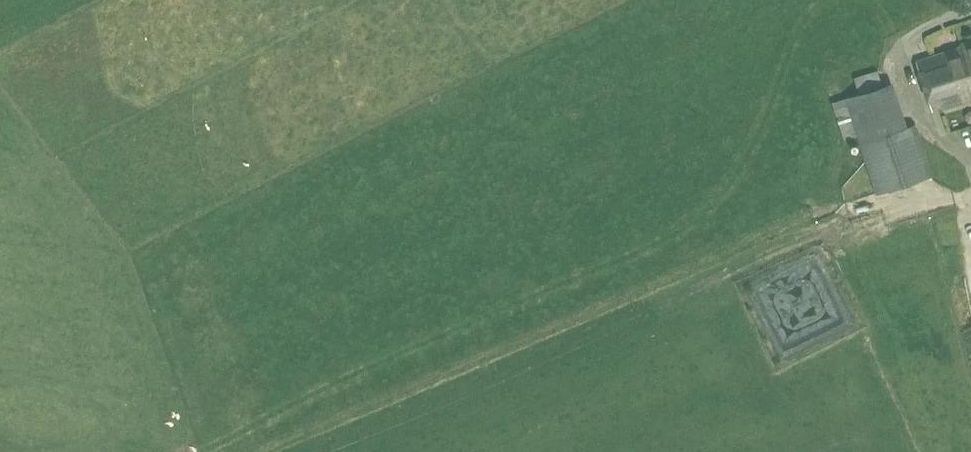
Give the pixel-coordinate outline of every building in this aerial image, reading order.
[(961,44),(962,47),(945,53),(918,62),(933,110),(962,101),(970,98),(970,41),(961,44)] [(932,175),(915,124),(897,130),(882,86),(846,98),(878,193),(932,175)] [(820,261),(756,294),(790,359),(854,326),(820,261)]
